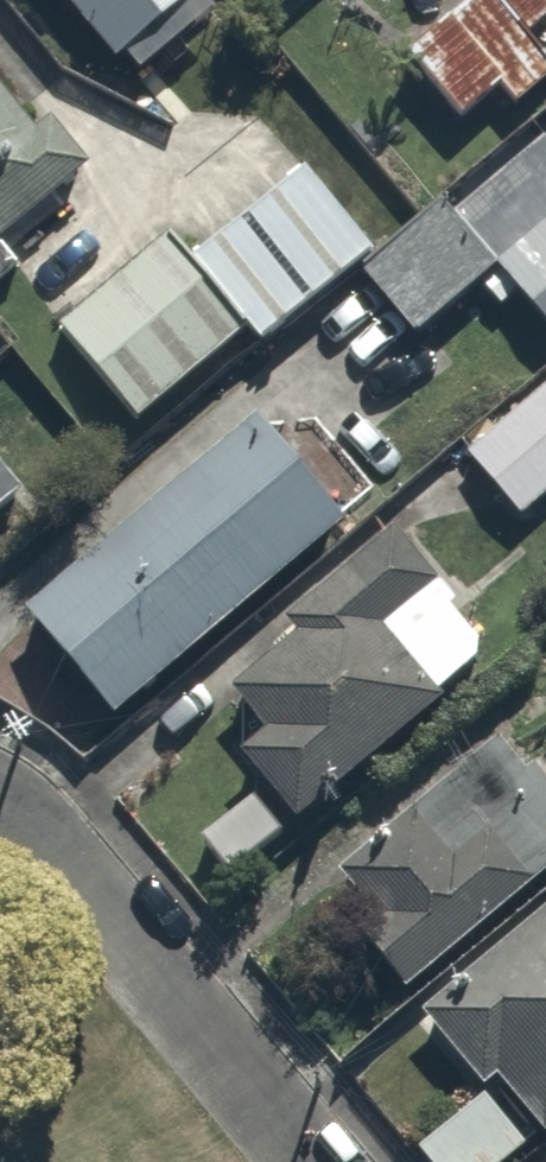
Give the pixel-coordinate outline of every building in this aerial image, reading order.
[(117,68),(127,60),(143,77),(199,30),(183,14),(200,0),(60,0),(117,68)] [(498,0),(476,0),(408,57),(464,123),(504,90),(519,108),(545,85),(545,56),(498,0)] [(22,269),(1,245),(92,170),(53,124),(39,136),(0,89),(0,288),(22,269)] [(545,323),(545,144),(456,221),(500,271),(521,295),(545,323)] [(192,268),(245,332),(264,351),(361,275),(378,260),(308,174),(192,268)] [(500,271),(456,221),(444,205),(378,260),(361,275),(421,342),(483,287),(500,271)] [(192,268),(168,240),(60,329),(139,424),(245,332),(192,268)] [(500,271),(483,287),(503,309),(521,295),(500,271)] [(467,457),(522,520),(545,499),(545,390),(467,457)] [(261,422),(27,617),(116,723),(347,527),(261,422)] [(25,495),(0,465),(0,516),(25,495)] [(241,759),(299,826),(446,704),(441,698),(481,665),(483,644),(453,611),(457,607),(396,534),(285,625),(298,638),(232,693),(267,736),(241,759)] [(408,996),(545,880),(545,785),(535,773),(528,778),(500,745),(341,878),(379,922),(359,938),(408,996)] [(486,1094),(499,1083),(545,1138),(545,917),(424,1017),(486,1094)] [(487,1098),(421,1152),(428,1161),(512,1161),(529,1148),(487,1098)]
